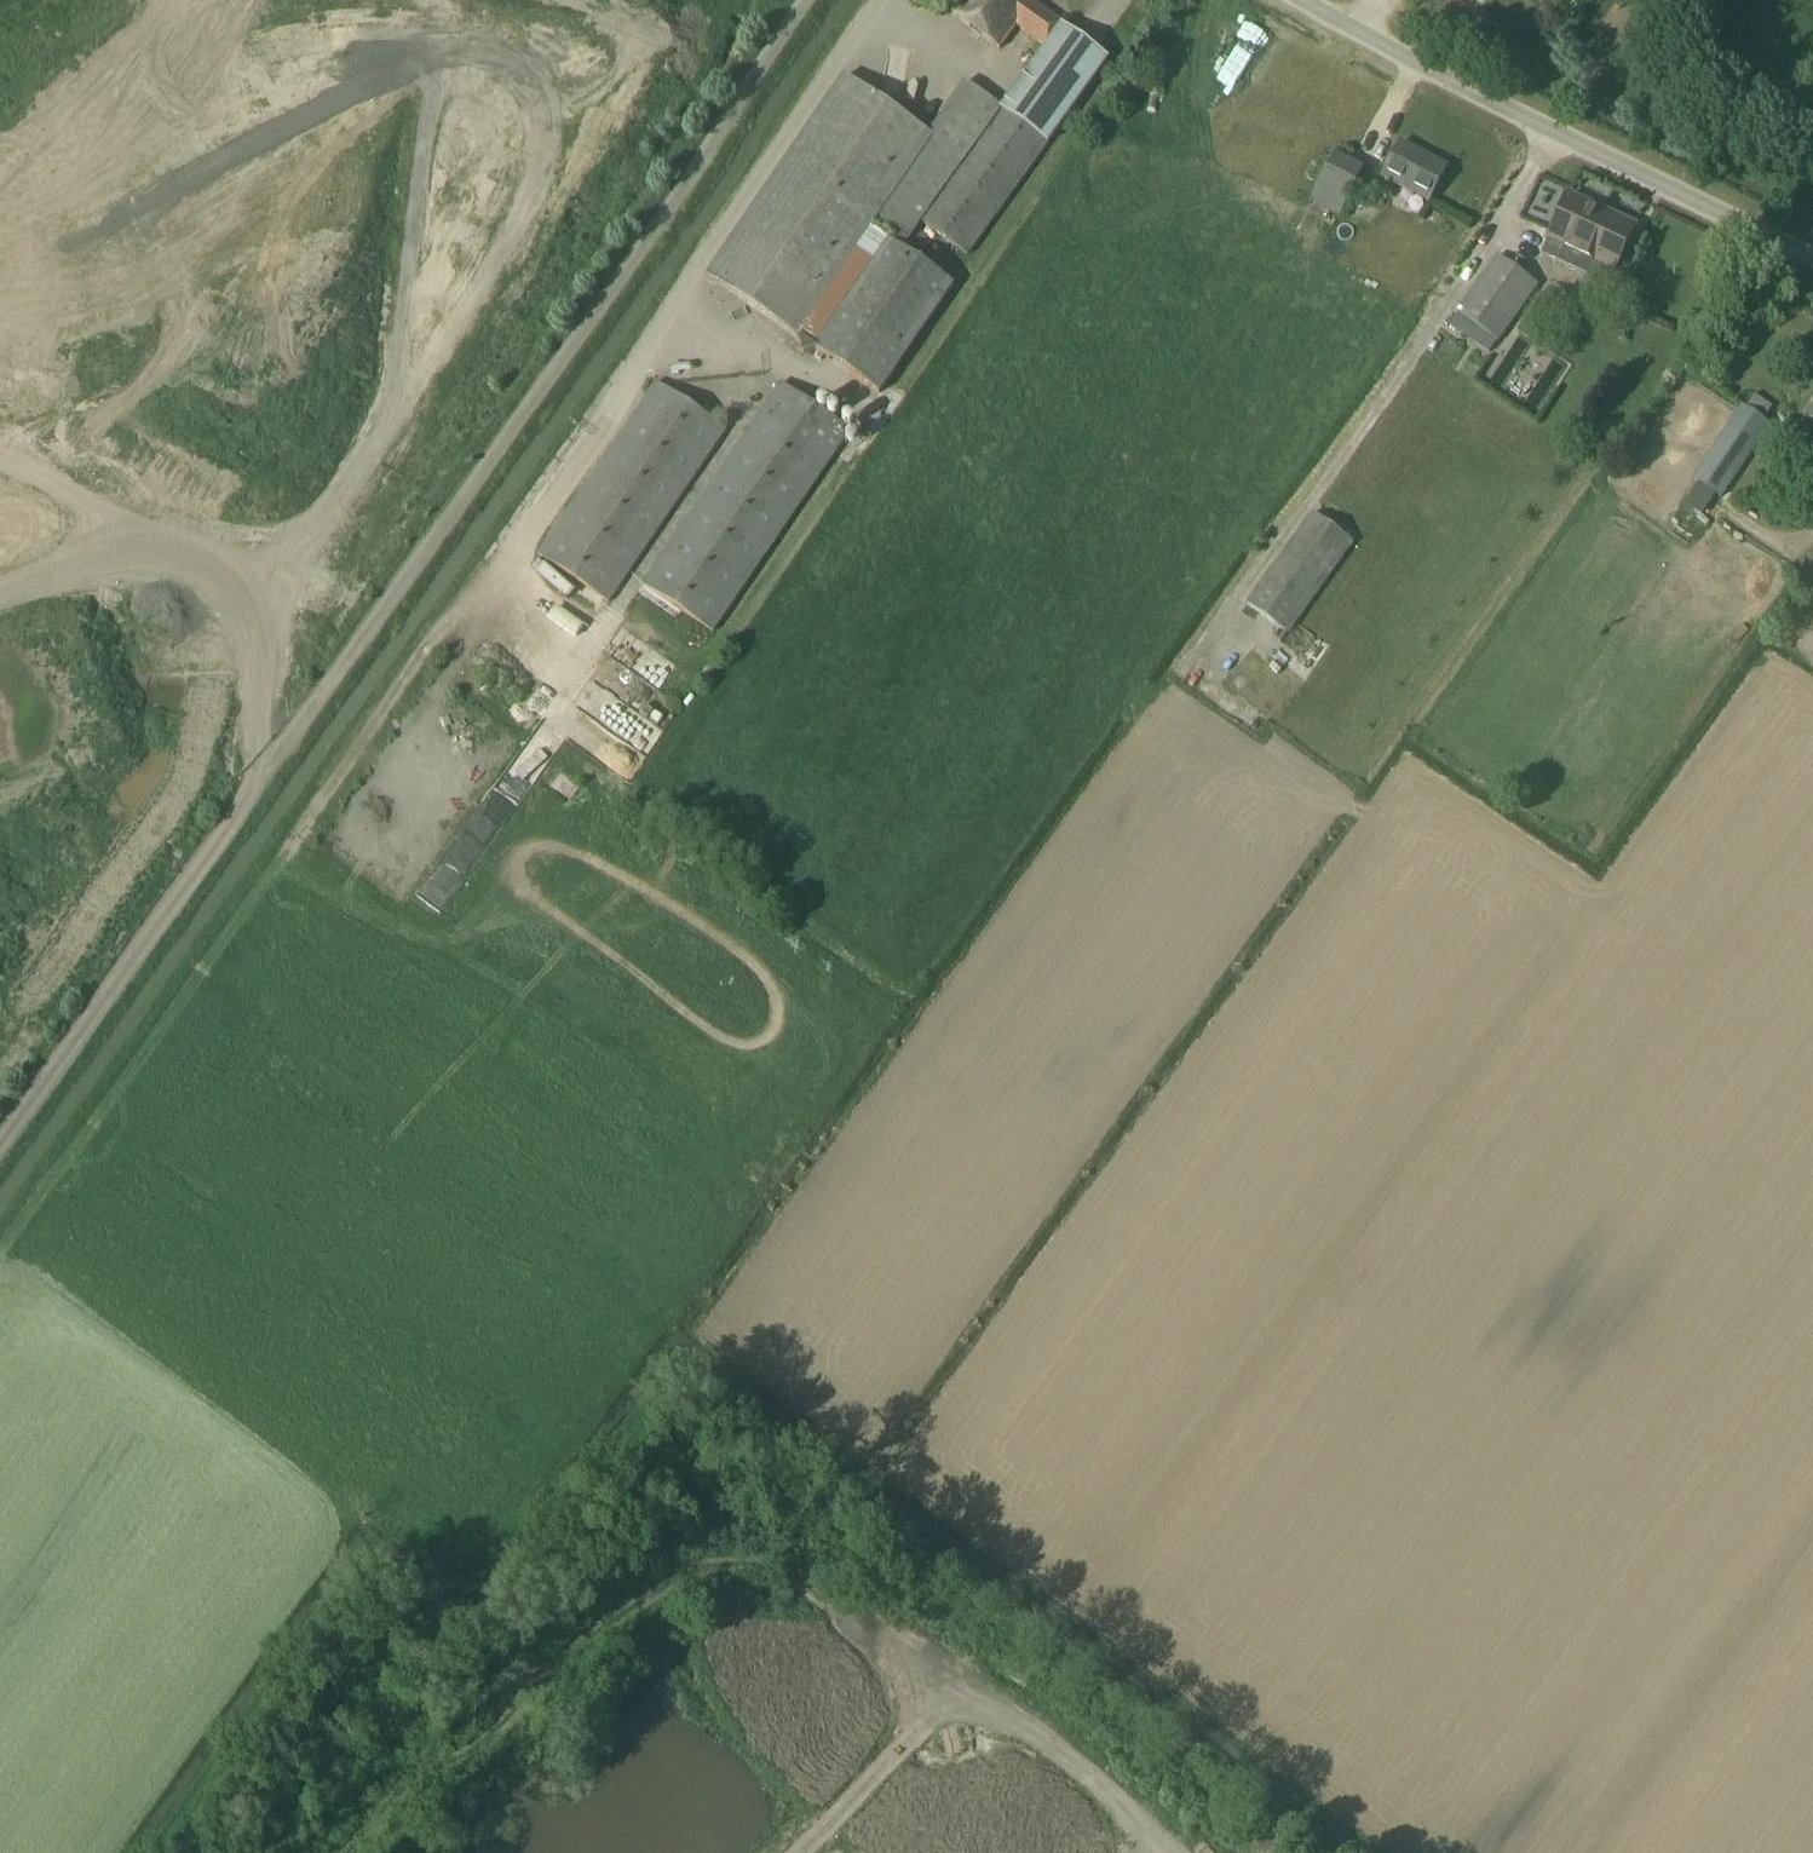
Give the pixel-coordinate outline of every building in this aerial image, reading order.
[(1001,48),(1017,25),(1047,46),(1004,107),(968,82),(930,135),(848,77),(709,274),(878,394),(954,286),(873,229),(893,200),(971,255),(1111,56),(1035,2),(1036,0),(965,0),(955,15),(1001,48)] [(1384,177),(1430,201),(1448,167),(1402,143),(1384,177)] [(1233,149),(1232,162),(1256,164),(1257,151),(1233,149)] [(1328,151),(1305,200),(1339,216),(1362,167),(1328,151)] [(1542,255),(1607,286),(1614,272),(1616,273),(1637,227),(1569,196),(1548,241),(1549,242),(1542,255)] [(1498,256),(1458,313),(1500,342),(1540,285),(1498,256)] [(658,382),(539,555),(610,603),(728,430),(658,382)] [(782,382),(644,585),(715,633),(852,431),(782,382)] [(1694,479),(1722,498),(1756,447),(1727,428),(1694,479)] [(1354,542),(1313,513),(1249,604),(1289,633),(1354,542)]
